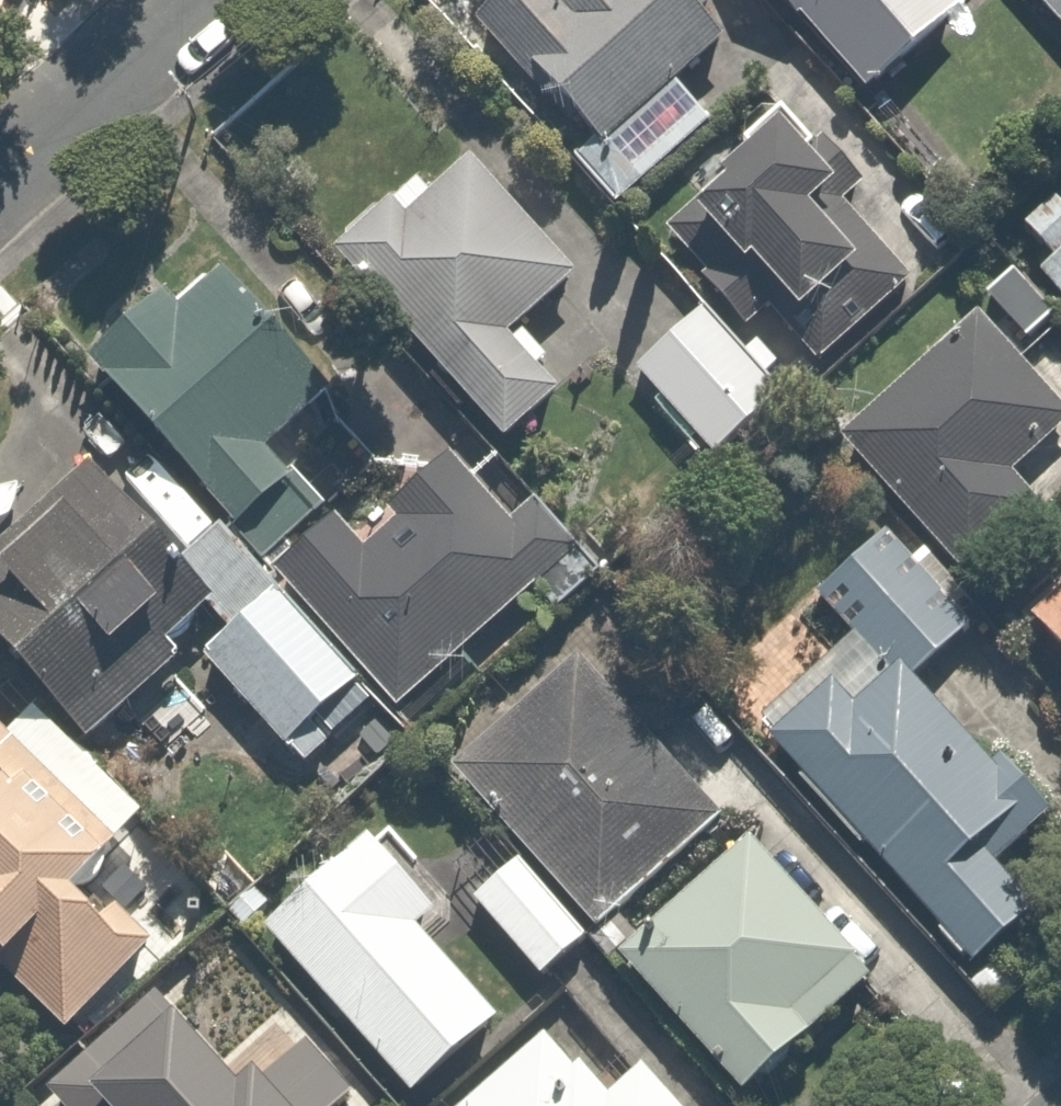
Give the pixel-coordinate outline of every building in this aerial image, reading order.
[(479,35),(597,173),(755,36),(724,0),(520,0),(479,35)] [(895,115),(977,37),(942,0),(788,0),(895,115)] [(1060,36),(1060,0),(1028,0),(1060,36)] [(417,173),(338,243),(503,427),(553,383),(504,328),(574,266),(468,148),(427,185),(417,173)] [(807,167),(722,244),(832,363),(916,287),(807,167)] [(262,558),(326,501),(293,463),(288,470),(263,444),(330,385),(222,262),(178,301),(165,285),(85,350),(235,520),(262,558)] [(1050,290),(1060,302),(1060,279),(1050,290)] [(702,305),(637,363),(711,446),(776,388),(702,305)] [(987,326),(845,448),(915,529),(965,587),(1052,512),(1019,473),(1060,437),(1060,411),(987,326)] [(334,512),(272,564),(394,702),(578,542),(534,494),(511,516),(446,449),(387,504),(397,513),(360,543),(334,512)] [(0,537),(0,637),(85,735),(179,648),(167,634),(206,596),(210,592),(178,555),(90,456),(0,537)] [(230,622),(203,648),(306,759),(372,693),(280,598),(217,522),(178,555),(210,592),(206,596),(230,622)] [(965,587),(915,529),(817,614),(874,680),(903,713),(926,693),(1001,628),(965,587)] [(1060,650),(1060,615),(1043,630),(1060,650)] [(874,680),(783,759),(1001,1011),(1060,959),(1060,918),(1015,864),(1049,834),(926,693),(903,713),(874,680)] [(479,918),(547,995),(733,834),(601,681),(474,792),(539,866),(479,918)] [(140,809),(33,703),(7,727),(0,720),(0,961),(67,1023),(150,935),(100,884),(88,896),(72,879),(140,809)] [(767,849),(632,978),(754,1105),(800,1105),(911,1001),(767,849)] [(387,858),(281,951),(418,1105),(453,1105),(516,1050),(428,951),(451,930),(387,858)] [(167,1004),(87,1068),(118,1105),(132,1105),(203,1048),(167,1004)] [(512,1105),(628,1105),(580,1049),(512,1105)] [(659,1094),(644,1105),(669,1105),(659,1094)] [(300,1095),(285,1105),(309,1105),(300,1095)]
